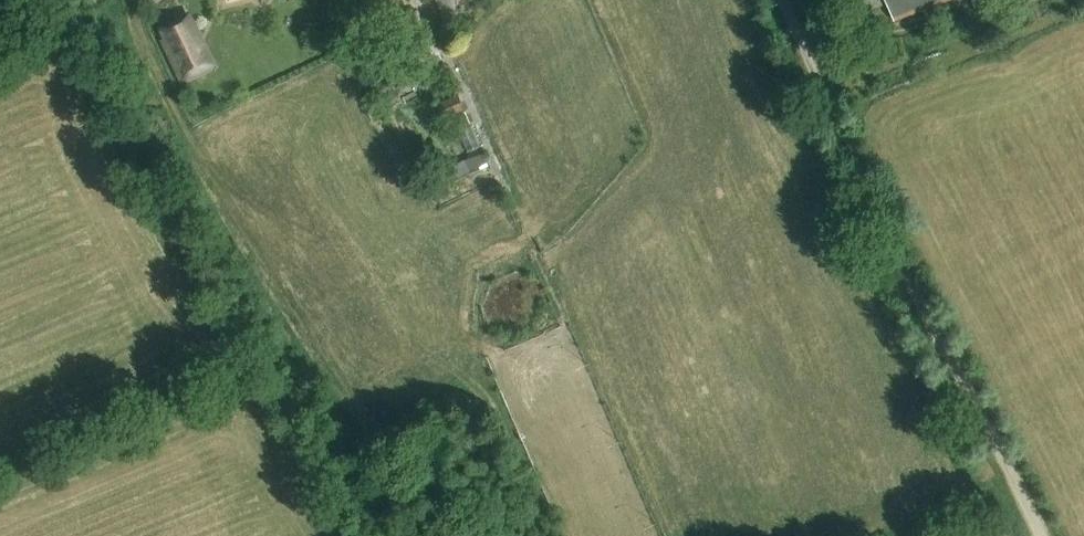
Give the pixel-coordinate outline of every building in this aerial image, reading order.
[(942,0),(857,0),(862,12),(888,2),(894,18),(942,0)] [(218,65),(191,11),(158,27),(164,38),(159,40),(180,83),(218,65)] [(459,94),(440,102),(447,118),(445,118),(448,124),(457,120),(460,126),(472,121),(459,94)] [(453,167),(458,177),(488,163),(483,153),(453,167)]
